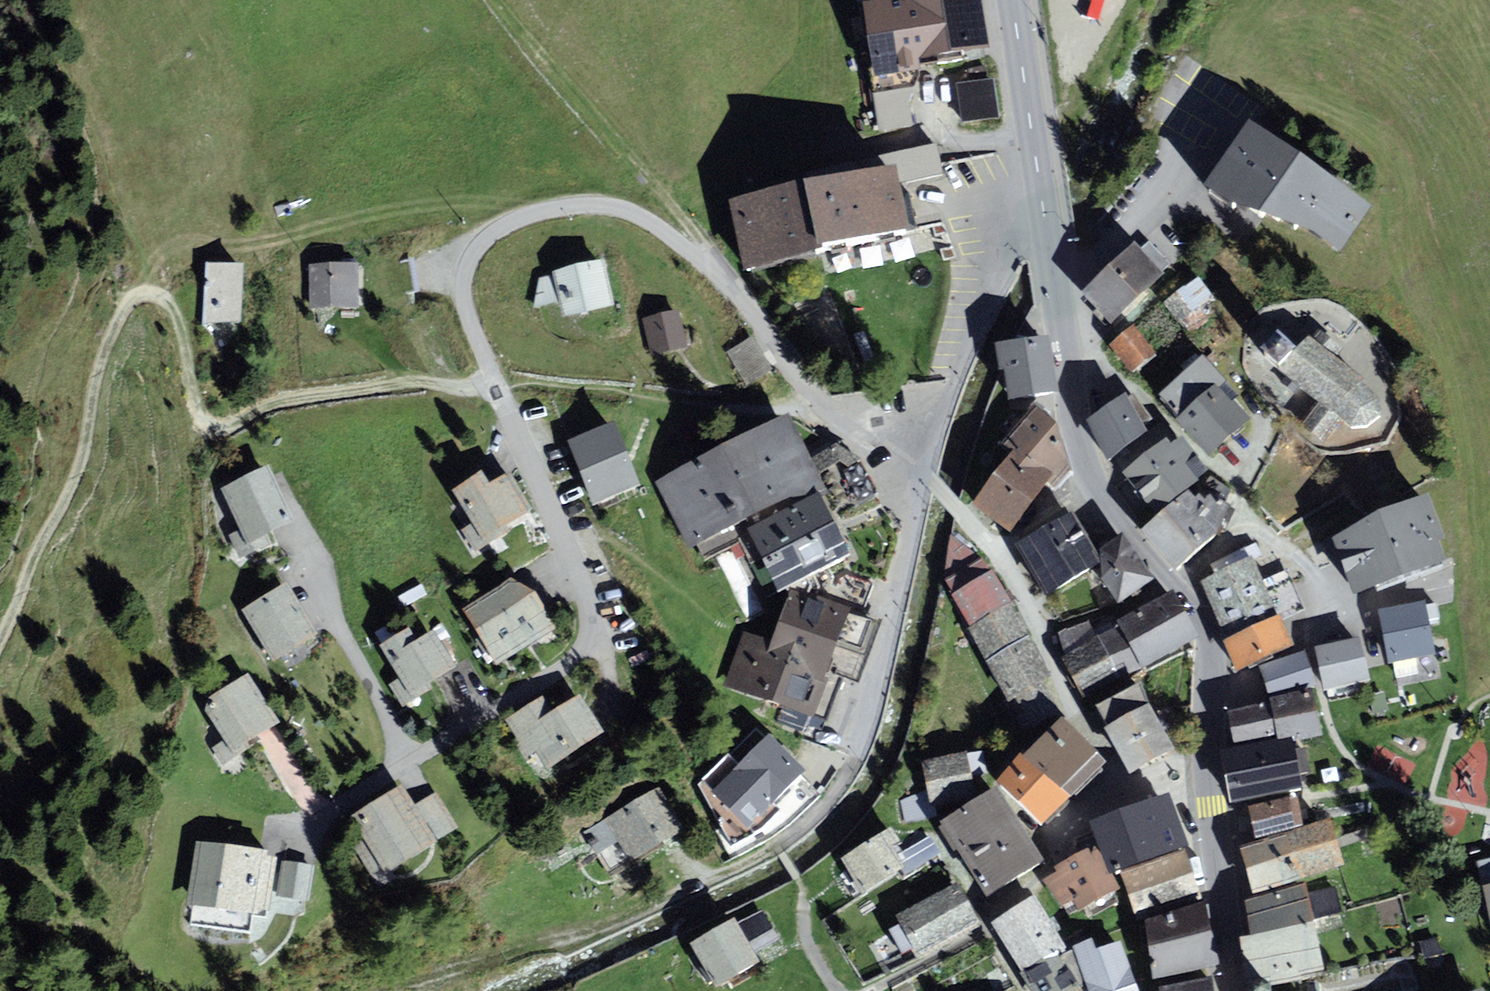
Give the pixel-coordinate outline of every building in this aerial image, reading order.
[(863,9),(874,75),(919,68),(918,57),(948,52),(986,46),(978,0),(856,0),(858,10),(863,9)] [(909,88),(886,90),(890,127),(912,125),(909,88)] [(1369,210),(1253,135),(1213,196),(1242,216),(1249,205),(1282,227),(1286,221),(1319,242),(1321,239),(1342,252),(1369,210)] [(902,213),(892,167),(738,199),(738,201),(725,204),(737,265),(751,262),(752,266),(906,234),(902,213)] [(1136,249),(1088,295),(1111,319),(1159,272),(1136,249)] [(242,321),(245,262),(206,260),(204,320),(242,321)] [(616,310),(606,263),(534,281),(529,311),(558,304),(561,322),(616,310)] [(362,264),(309,264),(309,311),(362,311),(362,264)] [(1209,280),(1171,308),(1193,338),(1218,320),(1210,310),(1224,300),(1209,280)] [(678,312),(640,320),(647,359),(686,351),(678,312)] [(1139,337),(1121,350),(1142,378),(1159,365),(1139,337)] [(1300,360),(1279,343),(1265,359),(1285,375),(1289,370),(1349,419),(1355,412),(1373,428),(1389,409),(1369,393),(1374,388),(1316,340),(1300,360)] [(762,343),(734,358),(752,393),(780,378),(762,343)] [(1050,346),(998,353),(1001,375),(1008,374),(1012,406),(1042,402),(1057,400),(1050,346)] [(1166,399),(1190,426),(1227,392),(1233,387),(1210,361),(1166,399)] [(1190,426),(1219,459),(1257,426),(1227,392),(1190,426)] [(1151,440),(1131,403),(1090,425),(1110,462),(1151,440)] [(786,415),(650,485),(685,552),(746,521),(783,593),(858,555),(786,415)] [(1020,458),(1008,473),(1039,496),(1062,472),(1070,446),(1035,416),(1008,449),(1020,458)] [(628,452),(614,420),(567,439),(580,471),(628,452)] [(1164,447),(1127,478),(1159,516),(1208,475),(1196,461),(1184,471),(1164,447)] [(641,484),(628,452),(580,471),(593,503),(641,484)] [(306,527),(275,471),(228,497),(246,531),(229,540),(241,562),(306,527)] [(1008,473),(976,509),(1008,534),(1039,496),(1008,473)] [(492,482),(463,500),(480,527),(465,536),(479,557),(535,522),(512,486),(499,494),(492,482)] [(1190,501),(1148,534),(1180,572),(1221,538),(1190,501)] [(1430,502),(1332,546),(1353,603),(1446,571),(1440,551),(1445,548),(1430,502)] [(1078,519),(1019,551),(1046,599),(1105,567),(1078,519)] [(1131,539),(1108,556),(1105,586),(1129,625),(1177,600),(1131,539)] [(940,584),(952,602),(995,578),(984,565),(947,542),(940,584)] [(1239,572),(1204,587),(1227,640),(1278,614),(1259,564),(1239,572)] [(995,578),(952,602),(971,634),(1013,610),(995,578)] [(326,642),(294,588),(246,617),(277,671),(326,642)] [(524,589),(476,617),(499,651),(494,655),(502,668),(567,634),(542,596),(524,589)] [(730,690),(829,723),(864,618),(805,598),(787,650),(748,637),(730,690)] [(1129,625),(1121,629),(1146,675),(1202,644),(1177,600),(1129,625)] [(1430,605),(1382,615),(1393,667),(1441,657),(1430,605)] [(1013,610),(971,634),(988,665),(1031,642),(1013,610)] [(1268,619),(1227,640),(1239,668),(1290,644),(1278,614),(1268,619)] [(1096,703),(1146,675),(1121,629),(1102,638),(1094,626),(1060,638),(1096,703)] [(417,635),(388,653),(406,683),(393,691),(407,713),(468,676),(444,638),(426,650),(417,635)] [(1031,642),(988,665),(1012,707),(1054,683),(1031,642)] [(1380,688),(1370,644),(1326,653),(1336,692),(1380,688)] [(1322,690),(1313,658),(1270,676),(1276,702),(1322,690)] [(287,732),(253,681),(206,711),(228,745),(213,755),(225,773),(287,732)] [(1054,683),(1012,707),(1030,739),(1072,715),(1054,683)] [(1096,714),(1128,779),(1173,757),(1141,692),(1096,714)] [(1278,709),(1284,742),(1285,747),(1299,744),(1330,738),(1322,696),(1277,704),(1278,709)] [(631,737),(606,698),(572,719),(561,701),(520,727),(544,764),(558,755),(571,776),(631,737)] [(1284,742),(1278,709),(1231,717),(1237,750),(1284,742)] [(1065,723),(1029,760),(1073,803),(1109,766),(1065,723)] [(821,779),(782,742),(751,774),(735,759),(711,785),(701,792),(738,853),(763,837),(792,817),(788,813),(821,779)] [(1285,747),(1226,757),(1235,808),(1308,795),(1299,744),(1285,747)] [(987,754),(932,764),(937,789),(940,807),(994,797),(987,754)] [(1029,760),(1001,789),(1045,831),(1073,803),(1029,760)] [(940,821),(940,807),(937,789),(901,802),(906,828),(940,821)] [(420,791),(371,825),(383,842),(367,853),(394,891),(476,835),(451,798),(433,810),(420,791)] [(1004,794),(945,828),(988,902),(1048,867),(1004,794)] [(697,838),(672,795),(596,838),(621,881),(697,838)] [(1146,805),(1096,823),(1113,871),(1188,844),(1171,796),(1159,801),(1146,805)] [(1255,817),(1261,843),(1306,832),(1300,806),(1255,817)] [(1335,824),(1242,853),(1255,893),(1348,864),(1335,824)] [(899,836),(854,861),(876,900),(920,875),(899,836)] [(1056,872),(1045,878),(1060,906),(1072,899),(1077,908),(1117,887),(1095,845),(1054,867),(1056,872)] [(287,919),(293,855),(209,848),(203,911),(287,919)] [(1185,850),(1119,872),(1135,919),(1201,897),(1185,850)] [(1244,897),(1250,934),(1315,920),(1306,880),(1244,897)] [(981,922),(959,884),(902,916),(906,924),(893,932),(906,955),(922,945),(927,953),(981,922)] [(1038,903),(996,933),(1028,979),(1066,958),(1068,955),(1038,903)] [(1206,904),(1143,919),(1158,978),(1220,964),(1206,904)] [(762,908),(737,922),(755,953),(780,939),(762,908)] [(735,918),(690,943),(715,986),(759,960),(755,953),(737,922),(735,918)] [(1325,969),(1315,920),(1250,934),(1239,936),(1245,985),(1325,969)] [(1125,948),(1105,954),(1102,944),(1078,951),(1091,990),(1139,990),(1125,948)] [(1028,979),(1035,990),(1084,990),(1066,958),(1028,979)] [(890,976),(890,965),(859,967),(860,978),(890,976)]
